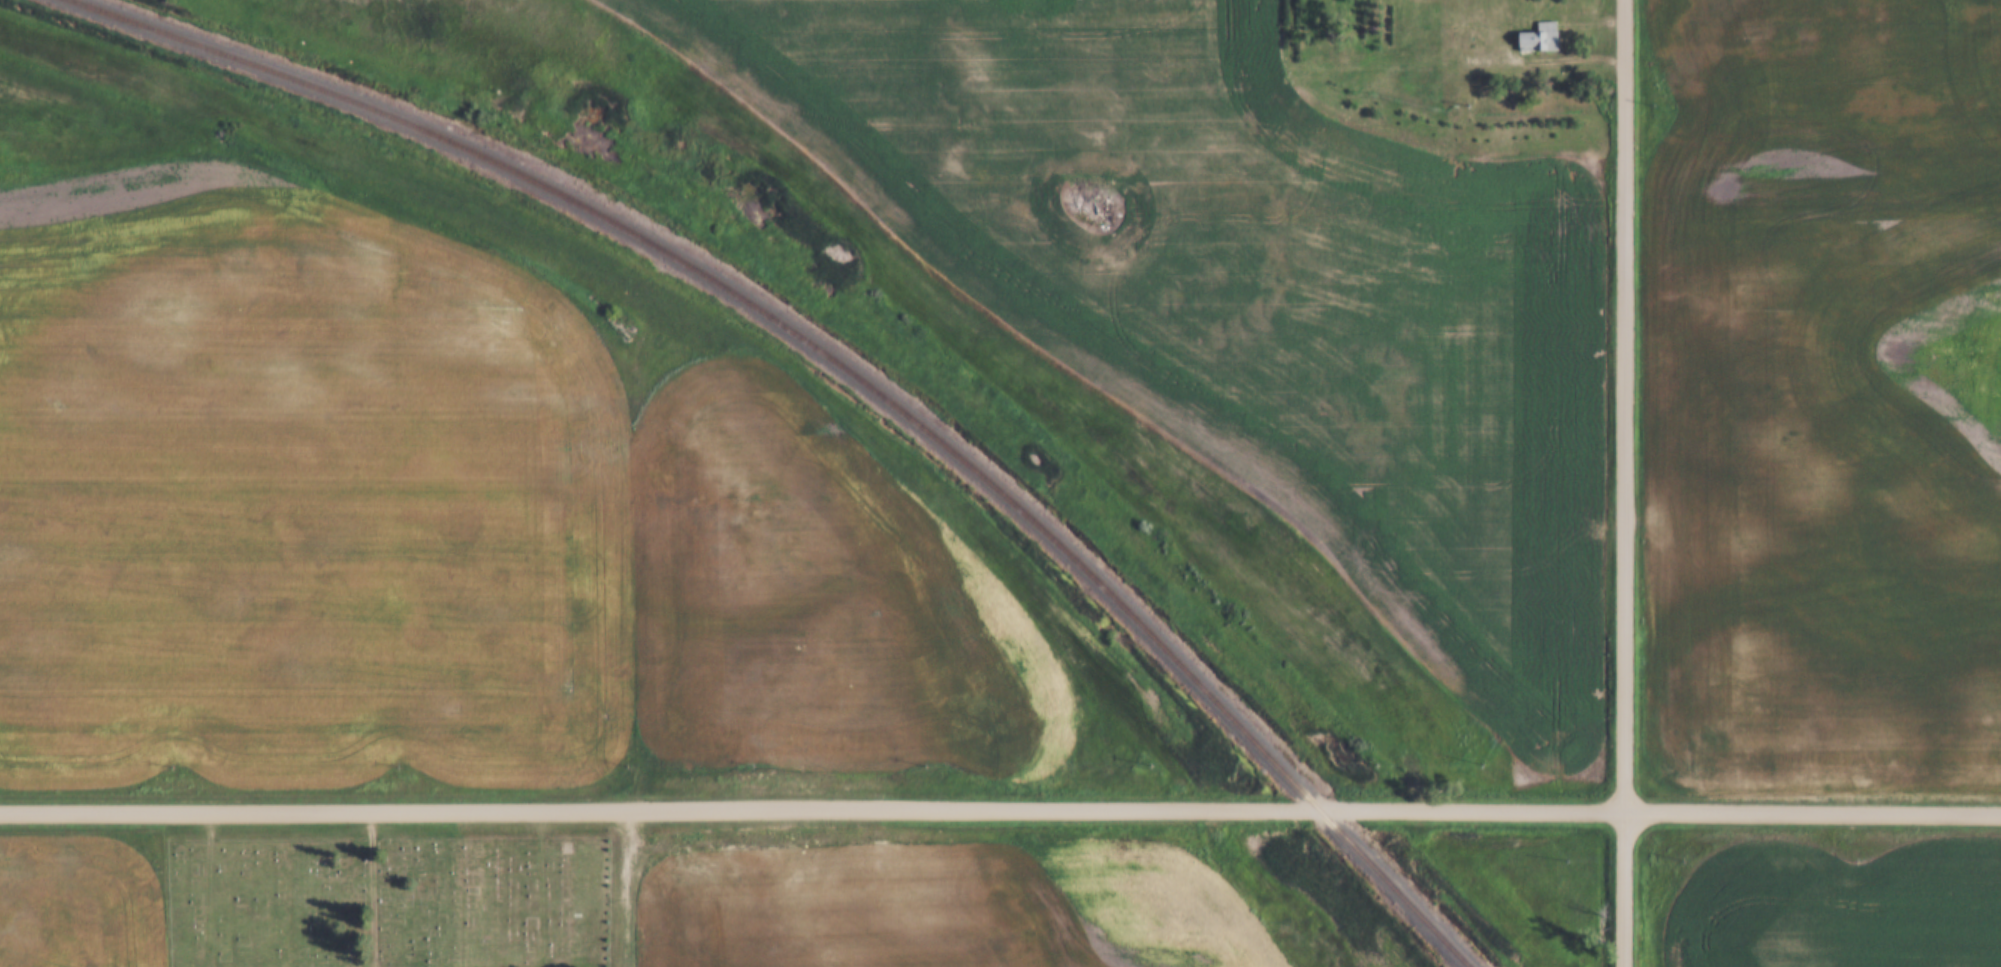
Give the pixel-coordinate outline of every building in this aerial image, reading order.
[(1532,22),(1532,34),(1512,33),(1511,52),(1553,53),(1554,22),(1532,22)]
